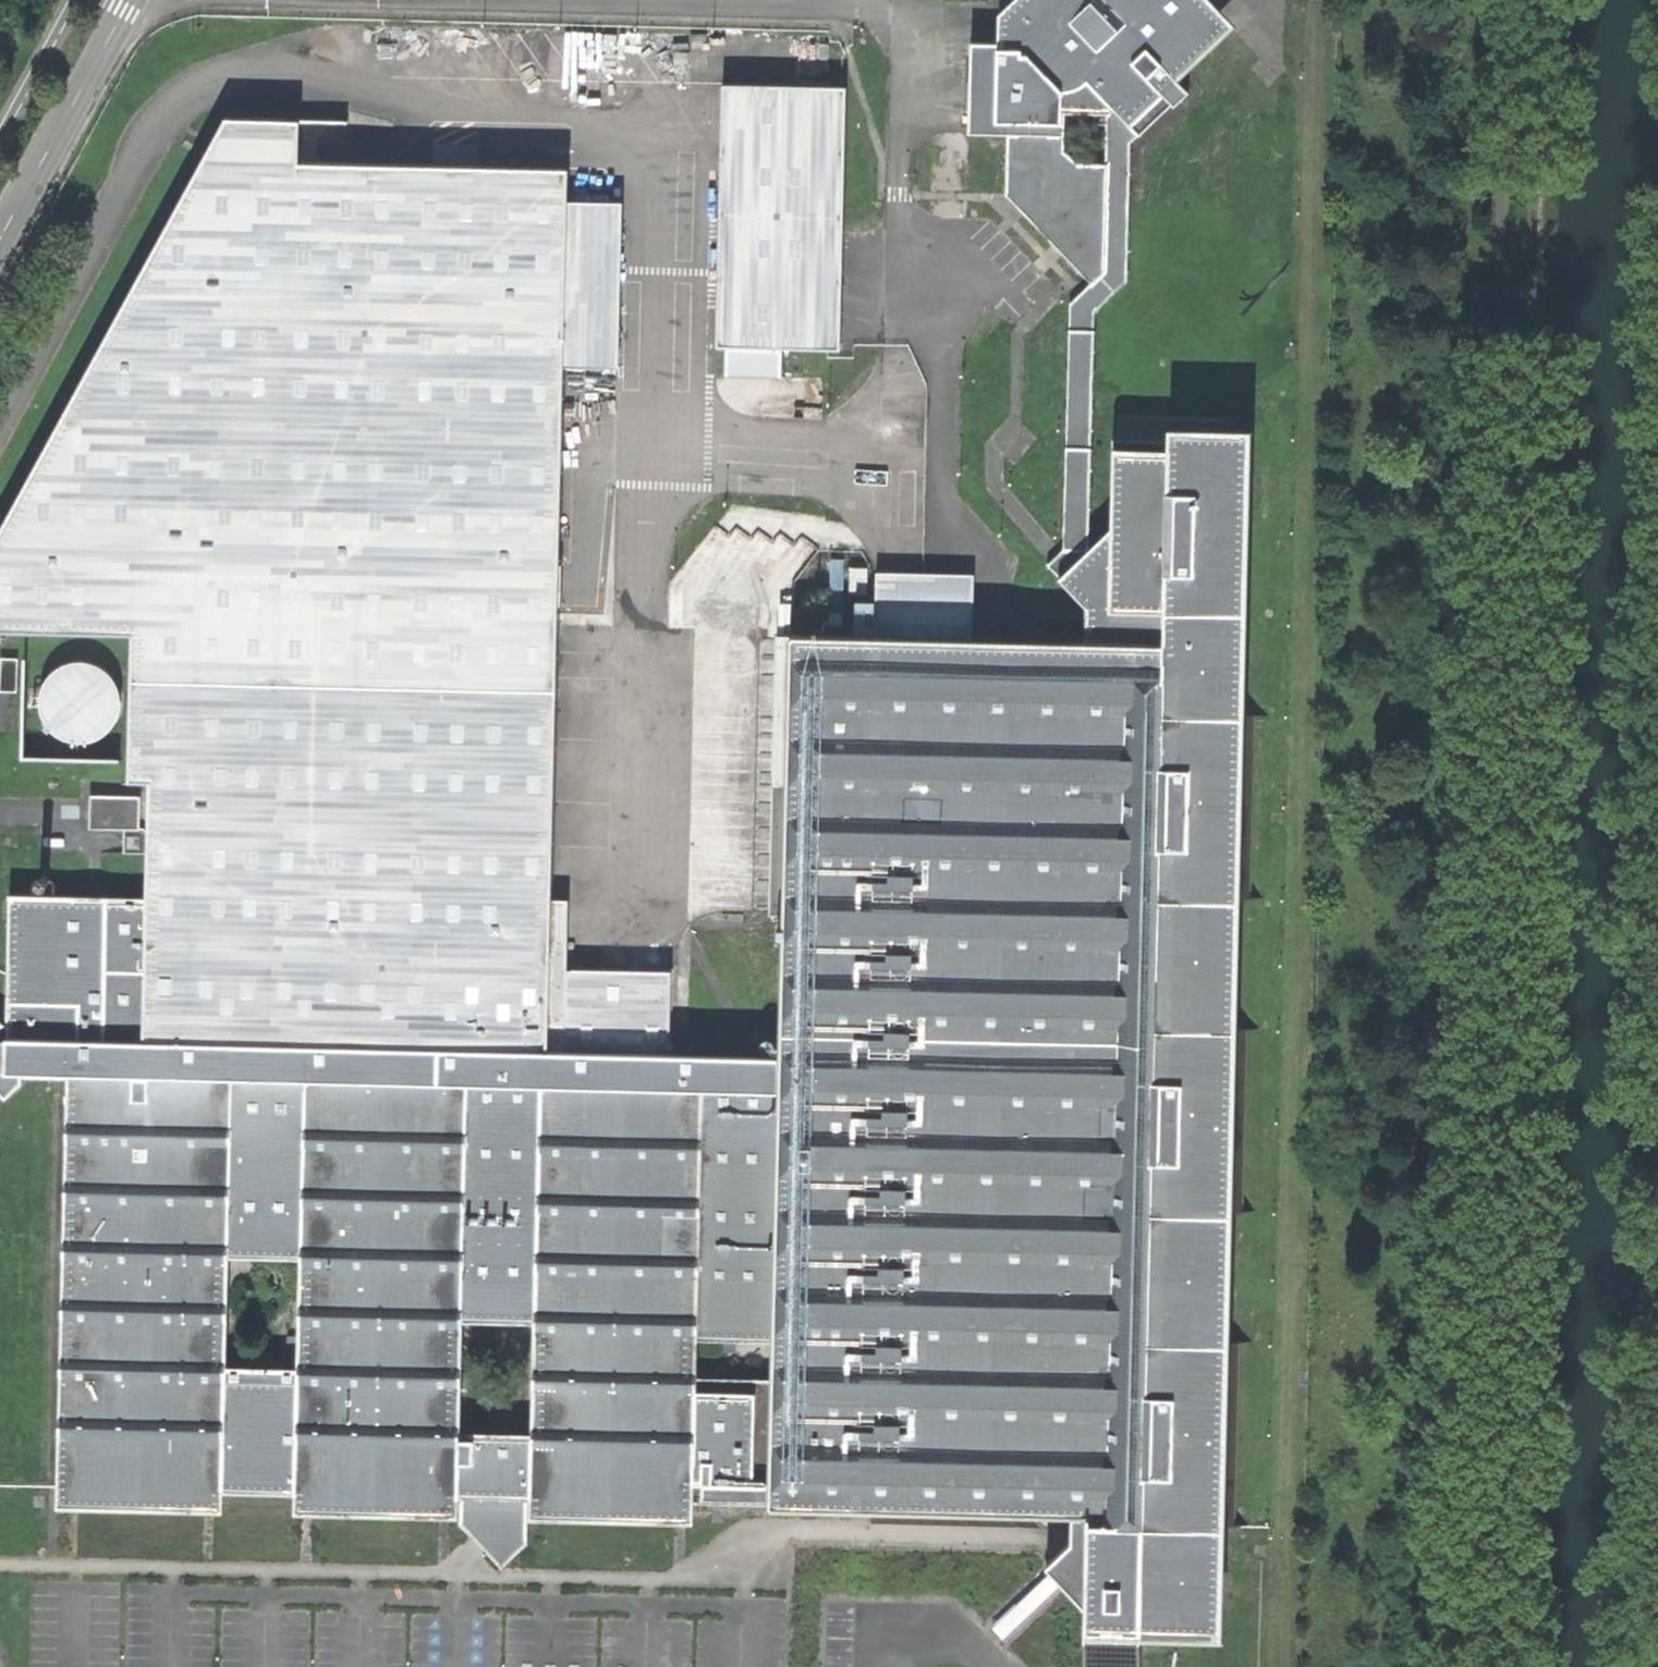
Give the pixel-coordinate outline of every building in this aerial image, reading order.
[(1006,132),(1005,193),(1089,281),(1069,301),(1062,547),(1047,563),(1086,606),(1084,642),(972,639),(875,637),(792,635),(788,770),(785,913),(781,1066),(669,1063),(548,1061),(550,901),(565,365),(569,201),(568,170),(298,162),(300,120),(225,118),(0,530),(0,630),(132,634),(129,781),(149,781),(148,829),(148,853),(147,897),(9,894),(7,1023),(3,1022),(0,1019),(0,1092),(6,1097),(23,1080),(23,1074),(69,1075),(58,1493),(223,1498),(223,1491),(294,1492),(294,1499),(460,1503),(459,1523),(503,1566),(528,1543),(528,1505),(694,1509),(694,1502),(1073,1510),(1073,1528),(1072,1538),(1047,1564),(1048,1565),(1053,1570),(1063,1581),(1084,1602),(1086,1604),(1084,1666),(1141,1666),(1142,1610),(1202,1611),(1203,1556),(1203,1522),(1228,1523),(1233,1340),(1208,1340),(1211,1211),(1236,1211),(1240,1028),(1215,1028),(1218,898),(1242,898),(1248,716),(1222,714),(1230,424),(1114,422),(1110,564),(1105,565),(1088,547),(1094,310),(1127,279),(1130,142),(1171,102),(1174,105),(1188,91),(1170,71),(1219,23),(1197,0),(1011,0),(999,12),(998,41),(971,40),(969,132),(1006,132)] [(783,348),(844,349),(851,87),(728,84),(721,346),(726,346),(783,348)] [(620,202),(569,201),(565,365),(616,366),(620,202)] [(782,376),(783,348),(726,346),(725,375),(782,376)] [(876,573),(875,637),(972,639),(973,575),(876,573)] [(42,679),(39,689),(27,689),(26,709),(38,710),(40,717),(42,721),(45,727),(51,733),(58,738),(66,742),(66,744),(71,744),(70,754),(88,753),(88,745),(92,745),(92,742),(97,741),(105,737),(113,730),(119,722),(124,711),(124,699),(122,688),(117,676),(108,666),(97,660),(83,657),(72,657),(60,661),(51,669),(42,679)] [(17,659),(1,658),(0,690),(16,691),(17,659)] [(769,913),(785,913),(788,770),(772,769),(769,913)] [(90,828),(124,829),(140,829),(140,796),(90,796),(90,828)] [(123,853),(148,853),(148,829),(140,829),(124,829),(123,853)] [(550,901),(548,1061),(669,1063),(671,972),(566,970),(567,901),(550,901)] [(1003,1638),(1063,1581),(1053,1570),(992,1626),(1003,1638)]
